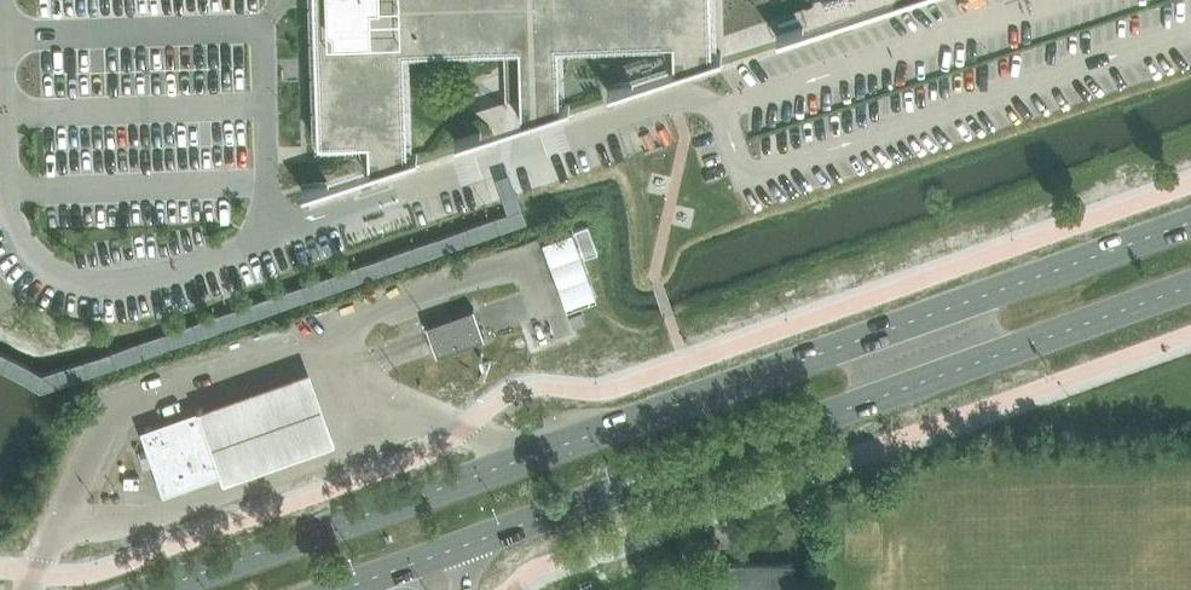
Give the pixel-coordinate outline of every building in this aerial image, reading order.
[(318,142),(368,140),(369,167),(365,169),(366,171),(417,154),(417,152),(407,155),(404,49),(504,45),(505,65),(512,65),(520,64),(521,117),(520,118),(521,120),(570,104),(569,102),(559,105),(557,44),(673,40),(674,67),(670,69),(670,71),(722,54),(721,52),(712,55),(710,0),(314,0),(318,142)] [(42,396),(531,228),(522,200),(514,202),(507,205),(512,218),(45,379),(0,356),(0,375),(42,396)] [(584,226),(575,230),(585,257),(598,252),(593,240),(588,225),(584,226)] [(572,231),(543,241),(568,308),(596,298),(582,258),(572,231)] [(430,340),(434,353),(435,357),(487,338),(481,322),(475,306),(424,324),(430,340)] [(581,311),(570,315),(574,327),(585,323),(581,311)] [(214,403),(202,407),(204,411),(201,412),(222,470),(224,470),(226,473),(221,475),(223,480),(240,475),(335,440),(332,430),(325,413),(319,394),(313,378),(310,369),(214,403)] [(202,407),(159,423),(140,429),(164,495),(221,475),(226,473),(224,470),(222,470),(201,412),(204,411),(202,407)] [(791,563),(733,563),(733,589),(791,589),(791,563)]
